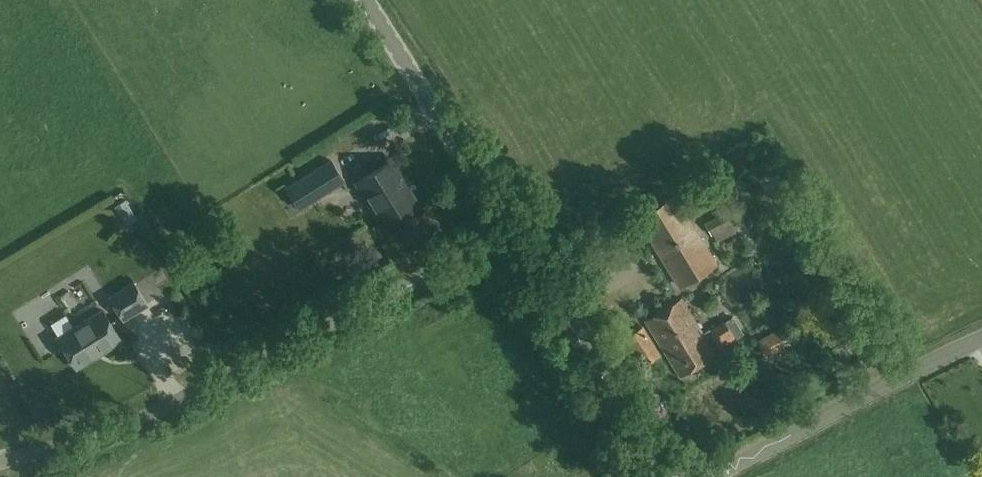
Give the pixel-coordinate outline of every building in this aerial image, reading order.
[(419,201),(405,179),(393,159),(354,183),(379,224),(419,201)] [(344,180),(331,160),(287,187),(300,208),(344,180)] [(749,187),(748,188),(749,189),(749,190),(749,191),(750,192),(750,193),(751,194),(752,195),(754,196),(755,196),(758,196),(759,196),(760,196),(762,195),(763,194),(764,192),(765,191),(765,190),(765,189),(765,187),(765,186),(765,185),(765,184),(763,182),(762,181),(761,180),(759,180),(757,179),(755,180),(754,180),(752,181),(751,181),(750,182),(750,183),(749,184),(749,185),(749,187)] [(638,216),(681,285),(716,263),(673,195),(638,216)] [(115,206),(126,225),(137,218),(126,200),(115,206)] [(124,321),(149,305),(133,280),(108,297),(124,321)] [(646,321),(659,341),(654,344),(643,327),(626,338),(643,364),(660,353),(665,350),(680,376),(716,353),(682,298),(646,321)] [(122,339),(104,310),(59,338),(77,367),(122,339)] [(711,332),(721,347),(740,335),(730,320),(711,332)] [(758,340),(766,356),(791,344),(783,328),(758,340)]
